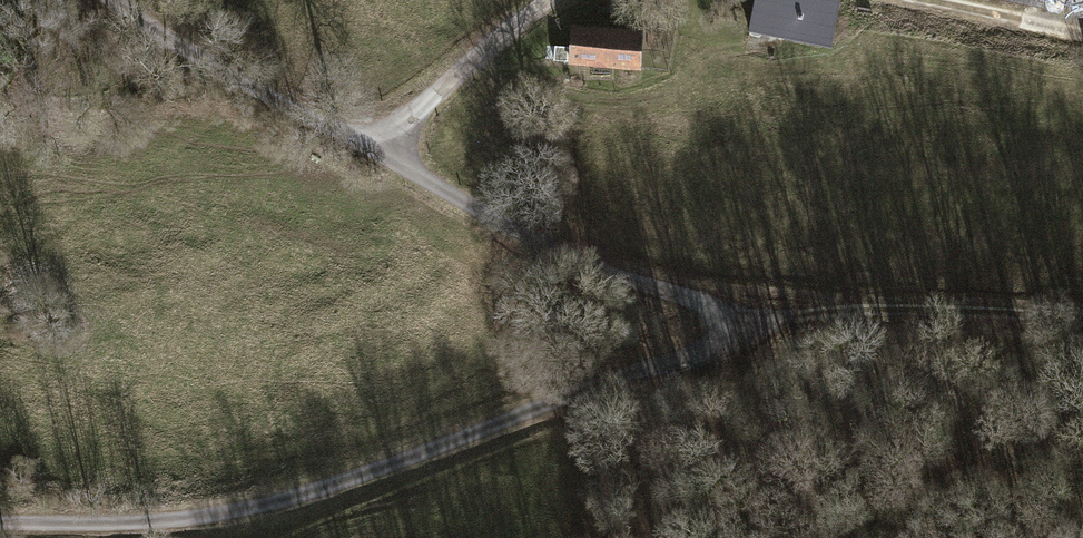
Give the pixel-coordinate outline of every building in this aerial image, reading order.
[(829,43),(835,0),(758,0),(753,32),(829,43)] [(1082,9),(1082,0),(1037,0),(1082,9)] [(573,60),(638,65),(640,33),(575,28),(573,60)]
